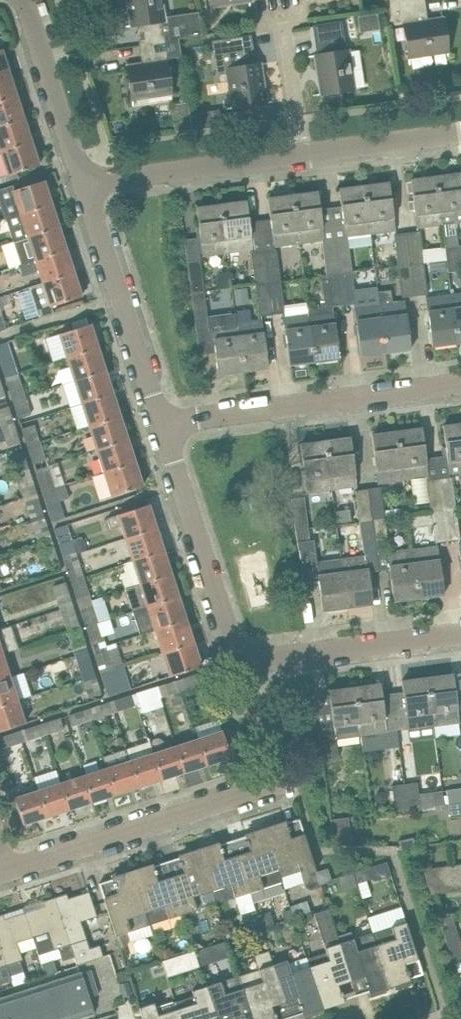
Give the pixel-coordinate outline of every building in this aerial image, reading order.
[(124,25),(124,26),(137,25),(140,45),(178,39),(178,38),(201,35),(197,10),(166,15),(167,22),(160,23),(157,0),(128,0),(132,24),(124,25)] [(211,14),(212,13),(211,5),(246,0),(209,0),(211,14)] [(443,16),(416,20),(415,15),(425,13),(424,1),(400,5),(385,8),(387,26),(403,23),(408,56),(448,50),(443,16)] [(359,15),(362,30),(380,27),(377,12),(359,15)] [(313,95),(361,89),(361,88),(353,89),(350,69),(347,50),(345,50),(341,22),(333,23),(313,26),(318,54),(307,56),(307,57),(316,55),(321,93),(313,94),(313,95)] [(250,36),(212,41),(217,72),(228,70),(233,106),(225,107),(225,108),(273,101),(273,100),(265,102),(259,64),(267,63),(267,62),(254,64),(250,36)] [(171,100),(172,100),(165,56),(181,54),(178,39),(140,45),(142,56),(152,55),(153,62),(128,66),(126,58),(125,58),(133,106),(134,106),(133,98),(170,92),(171,100)] [(1,49),(0,49),(0,75),(9,72),(1,49)] [(9,72),(0,75),(0,101),(16,95),(9,72)] [(0,101),(0,126),(24,118),(16,95),(0,101)] [(180,127),(192,125),(187,102),(176,105),(180,127)] [(24,118),(0,126),(0,151),(31,141),(24,118)] [(0,151),(0,152),(7,175),(39,165),(31,141),(0,151)] [(442,224),(457,222),(460,221),(460,178),(460,172),(458,173),(458,176),(454,177),(437,179),(436,176),(435,176),(442,224)] [(410,179),(412,192),(417,227),(442,224),(435,176),(434,176),(434,179),(413,182),(412,179),(410,179)] [(14,190),(12,184),(0,188),(0,205),(5,219),(51,203),(44,180),(14,190)] [(365,188),(365,185),(364,185),(370,233),(395,230),(389,182),(387,182),(387,186),(365,188)] [(339,188),(341,201),(342,208),(345,236),(370,233),(364,185),(363,185),(363,189),(341,192),(341,188),(339,188)] [(294,198),(293,194),(292,194),(299,242),(324,239),(320,211),(317,191),(315,191),(316,195),(294,198)] [(268,198),(270,210),(271,218),(274,245),(299,242),(292,194),(291,195),(292,198),(270,201),(270,197),(268,198)] [(223,207),(222,204),(221,204),(227,251),(252,248),(249,220),(246,201),(244,201),(245,204),(223,207)] [(59,226),(51,203),(5,219),(12,242),(59,226)] [(198,207),(196,207),(203,255),(222,252),(227,251),(221,204),(220,204),(221,207),(199,210),(198,207)] [(66,249),(59,226),(12,242),(20,264),(56,252),(66,249)] [(410,264),(422,262),(418,230),(406,232),(410,264)] [(398,266),(410,264),(406,232),(393,234),(398,266)] [(339,273),(352,272),(347,240),(335,241),(339,273)] [(326,275),(339,273),(335,241),(322,243),(326,275)] [(444,247),(445,259),(446,259),(460,257),(460,245),(444,247)] [(268,283),(281,281),(277,248),(263,250),(268,283)] [(56,252),(20,264),(18,264),(21,276),(38,271),(42,281),(42,282),(74,272),(66,249),(56,252)] [(254,285),(268,283),(263,250),(250,252),(254,285)] [(460,270),(460,257),(446,259),(448,272),(459,270),(460,270)] [(191,293),(204,291),(200,259),(187,261),(191,293)] [(414,296),(427,294),(422,262),(410,264),(414,296)] [(414,296),(410,264),(398,266),(402,297),(414,296)] [(42,282),(42,281),(29,285),(39,317),(53,313),(51,306),(81,296),(74,272),(42,282)] [(343,304),(356,303),(352,272),(339,273),(343,304)] [(343,304),(339,273),(326,275),(330,306),(343,304)] [(272,315),(285,313),(281,281),(268,283),(272,315)] [(272,315),(268,283),(254,285),(258,316),(272,315)] [(204,291),(191,293),(196,331),(209,329),(204,291)] [(451,294),(457,343),(458,343),(458,339),(460,339),(460,293),(451,294)] [(434,346),(434,342),(456,339),(456,343),(457,343),(451,294),(426,298),(432,346),(434,346)] [(411,349),(404,301),(379,304),(384,339),(386,352),(387,352),(386,348),(409,346),(409,349),(411,349)] [(386,352),(384,339),(379,304),(356,307),(358,335),(361,355),(363,355),(362,352),(384,349),(385,352),(386,352)] [(337,338),(333,310),(308,313),(313,349),(314,361),(315,361),(315,358),(337,355),(337,358),(339,358),(337,338)] [(314,361),(313,349),(308,313),(283,317),(287,345),(289,364),(291,364),(291,361),(313,358),(313,361),(314,361)] [(268,367),(262,319),(236,323),(243,371),(244,370),(244,367),(265,364),(266,367),(268,367)] [(98,346),(90,323),(59,334),(66,357),(98,346)] [(220,374),(220,370),(241,367),(242,371),(243,371),(236,323),(212,326),(218,374),(220,374)] [(105,369),(98,346),(66,357),(74,380),(105,369)] [(15,369),(10,350),(0,353),(0,362),(3,373),(15,369)] [(112,392),(105,369),(74,380),(81,403),(112,392)] [(12,399),(24,396),(18,377),(6,381),(12,399)] [(120,415),(112,392),(81,403),(89,426),(120,415)] [(24,396),(12,399),(18,418),(30,414),(24,396)] [(13,424),(8,406),(0,408),(0,425),(1,428),(13,424)] [(127,439),(120,415),(89,426),(96,449),(127,439)] [(13,424),(1,428),(7,446),(19,442),(13,424)] [(40,427),(36,428),(34,424),(21,428),(27,446),(40,441),(40,442),(45,441),(40,427)] [(443,425),(449,473),(460,472),(460,426),(445,428),(445,425),(443,425)] [(398,434),(398,431),(397,431),(403,479),(428,476),(424,448),(422,428),(419,428),(420,432),(398,434)] [(372,435),(373,446),(378,482),(403,479),(397,431),(395,431),(396,435),(374,438),(374,434),(372,435)] [(327,444),(326,441),(332,489),(357,485),(350,437),(348,438),(349,441),(327,444)] [(135,462),(127,439),(96,449),(103,472),(135,462)] [(47,464),(40,442),(40,441),(27,446),(34,469),(47,464)] [(302,444),(300,444),(307,492),(332,489),(326,441),(324,441),(325,444),(303,447),(302,444)] [(16,474),(28,470),(23,452),(10,455),(16,474)] [(135,462),(103,472),(111,495),(143,485),(135,462)] [(57,472),(50,474),(47,464),(34,469),(42,492),(61,486),(57,472)] [(28,470),(16,474),(22,491),(34,487),(28,470)] [(444,509),(455,508),(451,476),(440,478),(444,509)] [(430,511),(444,509),(440,478),(426,479),(430,511)] [(59,501),(69,498),(65,485),(61,486),(42,492),(52,521),(64,517),(59,501)] [(372,519),(383,517),(380,486),(368,488),(372,519)] [(359,521),(372,519),(368,488),(355,489),(359,521)] [(296,529),(308,528),(304,496),(291,498),(296,529)] [(25,501),(26,506),(13,510),(18,524),(30,519),(43,515),(37,497),(25,501)] [(148,504),(109,517),(112,527),(120,524),(125,538),(156,527),(148,504)] [(448,539),(459,538),(455,508),(444,509),(448,539)] [(448,539),(444,509),(430,511),(434,541),(448,539)] [(38,543),(51,539),(43,515),(30,519),(38,543)] [(387,553),(387,547),(383,517),(372,519),(378,570),(389,568),(394,601),(396,600),(395,597),(417,594),(418,597),(419,597),(412,549),(387,553)] [(359,521),(364,556),(341,559),(348,607),(348,606),(348,603),(370,600),(370,603),(372,603),(368,571),(378,570),(372,519),(359,521)] [(65,524),(53,528),(63,558),(75,554),(65,524)] [(163,550),(156,527),(125,538),(132,561),(163,550)] [(51,539),(38,543),(45,565),(58,561),(51,539)] [(444,594),(438,546),(412,549),(419,597),(420,597),(419,594),(441,591),(441,594),(444,594)] [(171,573),(163,550),(132,561),(140,583),(162,576),(171,573)] [(70,581),(82,577),(75,554),(63,558),(70,581)] [(324,610),(324,606),(346,603),(346,607),(348,607),(341,559),(316,562),(322,610),(324,610)] [(171,573),(162,576),(140,583),(125,588),(133,611),(170,599),(178,596),(171,573)] [(82,577),(70,581),(76,597),(87,594),(82,577)] [(58,604),(70,600),(64,581),(52,585),(58,604)] [(178,596),(170,599),(133,611),(140,634),(154,629),(186,619),(178,596)] [(85,627),(97,623),(92,604),(79,608),(85,627)] [(66,632),(79,628),(74,610),(61,614),(66,632)] [(193,642),(186,619),(154,629),(162,652),(185,645),(193,642)] [(97,623),(85,627),(91,644),(103,640),(97,623)] [(0,628),(0,654),(2,653),(17,648),(10,624),(0,628)] [(79,628),(66,632),(72,650),(85,645),(79,628)] [(193,642),(185,645),(162,652),(170,676),(201,666),(193,642)] [(100,673),(112,669),(106,650),(94,654),(100,673)] [(2,653),(0,654),(0,679),(9,676),(2,653)] [(82,679),(94,675),(88,656),(75,660),(82,679)] [(112,669),(100,673),(106,690),(118,686),(112,669)] [(183,689),(206,682),(203,671),(179,678),(183,689)] [(459,721),(453,673),(428,677),(433,725),(459,721)] [(94,675),(82,679),(87,696),(100,692),(94,675)] [(9,676),(0,679),(0,705),(17,699),(9,676)] [(401,681),(403,690),(408,728),(433,725),(428,677),(401,681)] [(179,678),(165,683),(168,694),(183,689),(179,678)] [(387,731),(380,683),(355,686),(361,735),(387,731)] [(156,685),(133,693),(137,704),(140,714),(163,706),(160,697),(156,685)] [(328,725),(327,720),(317,721),(322,761),(338,759),(335,738),(361,735),(355,686),(329,690),(333,724),(328,725)] [(133,693),(114,699),(118,710),(137,704),(133,693)] [(0,705),(0,731),(25,723),(17,699),(0,705)] [(106,702),(87,708),(91,719),(109,713),(106,702)] [(87,708),(68,714),(72,725),(91,719),(87,708)] [(60,716),(41,722),(44,734),(63,727),(60,716)] [(44,734),(41,723),(21,729),(25,740),(44,734)] [(230,756),(222,730),(199,738),(207,764),(230,756)] [(0,735),(0,748),(17,742),(13,731),(0,735)] [(207,764),(199,738),(176,745),(184,771),(207,764)] [(184,771),(176,745),(153,753),(161,779),(184,771)] [(126,748),(102,756),(106,768),(115,794),(138,786),(129,760),(126,748)] [(161,779),(153,753),(129,760),(138,786),(161,779)] [(401,776),(399,761),(390,762),(392,777),(401,776)] [(115,794),(106,768),(83,775),(92,801),(115,794)] [(92,801),(83,775),(60,783),(69,809),(92,801)] [(420,807),(418,787),(417,781),(404,783),(407,809),(420,807)] [(69,809),(60,783),(37,790),(45,816),(69,809)] [(404,783),(391,785),(395,811),(407,809),(404,783)] [(45,816),(37,790),(14,798),(22,823),(45,816)] [(449,815),(460,814),(460,801),(448,803),(449,815)] [(408,810),(350,819),(353,837),(411,828),(408,810)] [(285,822),(265,829),(268,838),(280,876),(279,876),(281,881),(283,890),(304,883),(305,887),(310,890),(321,887),(320,884),(316,872),(310,852),(304,833),(290,838),(288,830),(289,830),(288,826),(286,826),(285,822)] [(248,843),(248,844),(250,850),(237,854),(249,891),(281,881),(279,876),(280,876),(265,829),(245,835),(246,839),(245,840),(246,844),(248,843)] [(220,848),(219,844),(199,850),(212,890),(230,884),(234,896),(237,906),(252,901),(249,891),(237,854),(224,859),(221,852),(223,851),(222,847),(220,848)] [(181,865),(182,866),(184,872),(171,876),(182,913),(216,902),(212,890),(199,850),(178,856),(180,861),(178,861),(180,865),(181,865)] [(443,866),(423,869),(427,881),(460,876),(460,863),(443,866)] [(154,869),(153,865),(133,872),(146,911),(150,923),(169,917),(182,913),(171,876),(157,880),(155,873),(157,873),(156,869),(154,869)] [(331,880),(327,868),(316,872),(320,884),(331,880)] [(133,872),(128,873),(127,869),(111,874),(114,882),(112,883),(113,887),(115,886),(117,893),(103,898),(120,948),(124,947),(129,938),(126,931),(150,923),(146,911),(133,872)] [(427,881),(431,894),(460,890),(460,876),(427,881)] [(68,898),(66,893),(55,897),(70,944),(73,956),(76,963),(103,954),(100,944),(89,947),(80,921),(97,915),(95,910),(89,891),(68,898)] [(44,905),(24,912),(34,945),(35,945),(38,954),(60,947),(70,944),(55,897),(43,900),(44,905)] [(309,964),(322,1006),(342,999),(341,995),(343,995),(342,991),(340,991),(338,984),(350,980),(339,943),(337,936),(328,908),(313,913),(326,954),(308,960),(309,964)] [(0,914),(0,946),(9,974),(22,969),(19,960),(22,959),(19,950),(34,945),(24,912),(4,918),(2,913),(0,914)] [(438,917),(453,962),(460,959),(460,943),(452,915),(438,917)] [(391,926),(372,932),(386,976),(388,985),(393,983),(395,989),(411,984),(409,978),(408,974),(409,973),(408,969),(406,970),(406,969),(404,963),(418,958),(406,921),(391,926)] [(353,938),(339,943),(350,980),(364,976),(366,983),(364,983),(366,987),(368,987),(369,990),(371,997),(387,992),(385,986),(388,985),(386,976),(372,932),(353,938)] [(10,978),(9,974),(0,946),(0,981),(10,978)] [(212,961),(208,947),(197,951),(201,964),(212,961)] [(159,952),(161,959),(171,956),(169,949),(159,952)] [(258,969),(239,975),(253,1018),(277,1018),(275,1012),(274,1012),(271,1005),(285,1001),(273,962),(269,950),(254,955),(258,969)] [(193,952),(180,956),(185,971),(198,967),(193,952)] [(309,964),(290,970),(286,958),(273,962),(285,1001),(297,997),(300,1004),(298,1005),(299,1009),(301,1008),(304,1018),(319,1013),(317,1007),(322,1006),(309,964)] [(53,960),(41,964),(45,975),(45,976),(53,973),(57,972),(53,960)] [(0,997),(0,1018),(74,1018),(95,1013),(81,971),(0,997)] [(220,981),(219,980),(205,985),(216,1018),(229,1018),(231,1018),(253,1018),(239,975),(220,981)] [(194,995),(175,1001),(180,1018),(216,1018),(205,985),(192,989),(194,995)] [(175,1001),(155,1007),(153,1001),(139,1006),(143,1018),(180,1018),(175,1001)]
